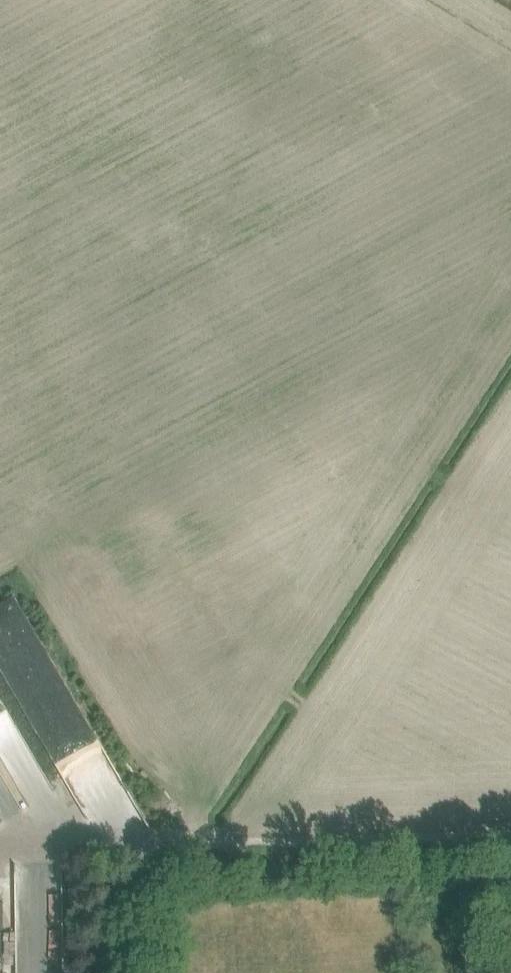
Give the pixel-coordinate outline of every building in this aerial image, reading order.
[(9,785),(0,768),(0,789),(9,785)]
